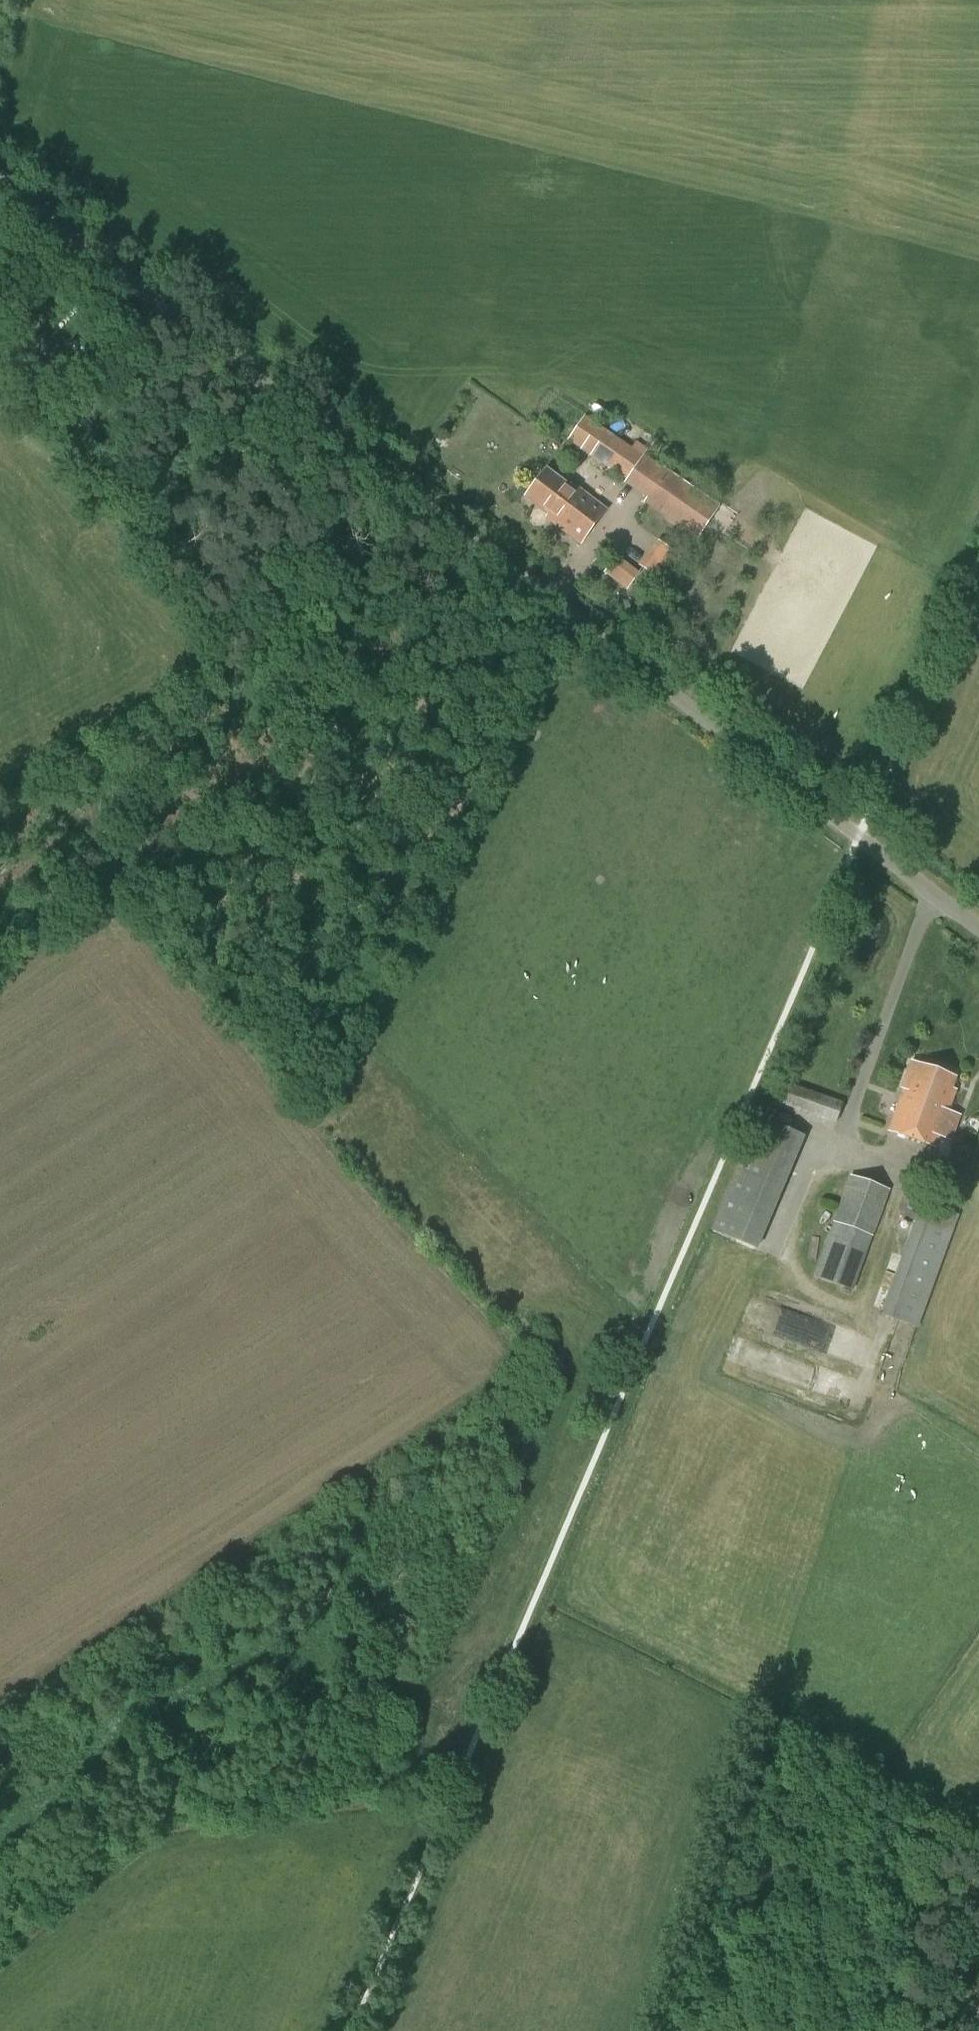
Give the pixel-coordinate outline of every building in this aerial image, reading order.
[(697,538),(717,508),(667,472),(553,393),(536,418),(649,497),(645,503),(697,538)] [(570,488),(546,470),(525,498),(548,515),(545,518),(581,544),(606,510),(572,485),(570,488)] [(661,583),(681,558),(658,540),(638,565),(661,583)] [(647,604),(659,588),(617,557),(605,573),(647,604)] [(951,1141),(961,1115),(948,1110),(955,1090),(952,1089),(956,1078),(912,1062),(902,1089),(904,1089),(890,1130),(935,1146),(939,1136),(951,1141)] [(836,1123),(844,1103),(782,1082),(775,1102),(836,1123)] [(805,1136),(775,1123),(759,1117),(711,1229),(757,1249),(758,1247),(805,1136)] [(853,1290),(891,1190),(850,1175),(814,1276),(853,1290)] [(918,1329),(958,1215),(904,1195),(898,1213),(914,1222),(880,1315),(918,1329)]
